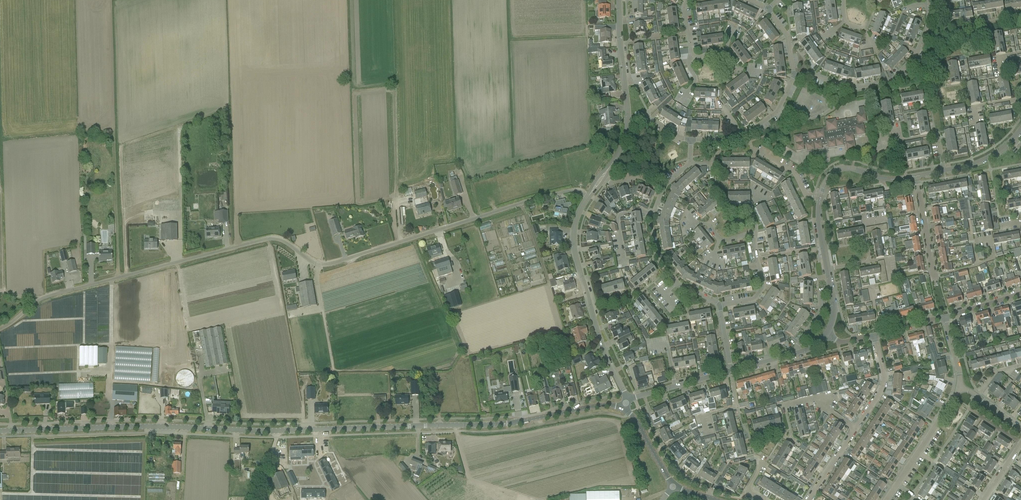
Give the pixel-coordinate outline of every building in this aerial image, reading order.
[(642,8),(642,5),(646,5),(646,0),(640,0),(640,2),(632,2),(633,9),(642,8)] [(900,0),(890,0),(894,9),(898,7),(897,5),(901,4),(900,0)] [(996,1),(998,9),(1001,8),(1001,11),(1005,10),(1004,6),(1003,0),(1000,0),(996,1)] [(1013,13),(1010,2),(1011,2),(1010,0),(1007,1),(1007,3),(1004,3),(1005,6),(1006,11),(1009,11),(1010,14),(1013,13)] [(728,1),(722,2),(724,11),(724,13),(727,12),(729,12),(729,13),(731,13),(732,7),(733,1),(728,2),(728,1)] [(732,7),(735,9),(734,11),(738,14),(742,6),(737,3),(733,2),(732,7)] [(973,8),(974,13),(977,12),(977,15),(980,15),(978,4),(978,2),(972,3),(972,5),(973,8)] [(598,18),(600,18),(608,18),(608,10),(609,10),(609,6),(599,6),(599,10),(600,10),(600,12),(597,12),(596,14),(596,17),(597,18),(598,18)] [(744,16),(747,8),(742,6),(738,14),(744,16)] [(970,18),(973,17),(972,12),(972,9),(971,7),(965,8),(965,11),(966,11),(968,21),(970,21),(970,18)] [(647,12),(642,12),(642,8),(633,9),(633,15),(641,15),(641,18),(642,18),(647,18),(647,16),(647,12)] [(748,18),(752,10),(747,8),(744,16),(748,18)] [(754,21),(757,13),(752,10),(748,18),(754,21)] [(965,22),(968,21),(966,11),(965,11),(959,12),(961,20),(964,19),(965,22)] [(886,21),(888,16),(880,13),(878,18),(886,21)] [(913,20),(914,17),(909,15),(908,18),(913,20),(910,19),(908,24),(910,26),(916,28),(918,29),(919,29),(918,29),(921,23),(921,24),(921,23),(920,23),(921,21),(921,20),(919,19),(918,20),(917,22),(913,20)] [(824,18),(825,26),(828,24),(828,23),(829,23),(837,22),(836,16),(827,18),(824,18)] [(884,26),(886,21),(878,18),(875,23),(884,26)] [(758,25),(762,30),(769,24),(766,20),(762,23),(758,25)] [(882,31),(884,26),(875,23),(873,28),(875,29),(882,31)] [(765,34),(772,29),(769,24),(762,30),(765,34)] [(599,31),(600,43),(602,43),(605,43),(610,43),(610,38),(609,38),(609,30),(606,30),(606,26),(601,27),(595,27),(595,31),(599,31)] [(916,34),(918,29),(916,28),(910,26),(908,31),(916,35),(916,34)] [(873,28),(871,33),(880,37),(882,37),(884,32),(882,31),(875,29),(873,28)] [(772,29),(765,34),(768,39),(776,33),(772,29)] [(798,41),(807,37),(806,35),(805,29),(796,30),(797,36),(796,36),(797,36),(797,41),(798,41)] [(843,41),(847,32),(841,30),(838,39),(843,41)] [(914,40),(916,35),(908,31),(906,37),(914,40)] [(849,43),(852,34),(847,32),(843,41),(849,43)] [(772,43),(775,41),(779,38),(776,33),(768,39),(772,43)] [(854,45),(857,36),(852,34),(849,43),(854,45)] [(859,47),(862,38),(857,36),(854,45),(859,47)] [(807,37),(798,41),(800,45),(801,45),(804,50),(812,44),(808,39),(807,37)] [(914,40),(906,37),(904,42),(901,41),(900,43),(907,48),(909,45),(912,46),(914,40)] [(589,48),(599,48),(599,45),(592,45),(592,40),(589,40),(589,48)] [(734,53),(741,47),(738,42),(730,48),(734,53)] [(905,51),(907,48),(900,43),(899,46),(902,48),(898,52),(903,58),(907,54),(908,54),(905,51)] [(815,49),(812,44),(804,50),(808,54),(815,49)] [(741,47),(734,53),(737,57),(745,52),(741,47)] [(597,49),(591,50),(592,53),(597,53),(598,59),(600,59),(601,59),(601,60),(600,60),(601,68),(603,68),(608,68),(613,67),(612,59),(608,60),(608,59),(607,58),(606,58),(604,49),(597,49)] [(811,59),(819,54),(815,49),(808,54),(808,55),(811,59)] [(898,52),(897,52),(895,50),(891,54),(891,55),(892,55),(899,62),(903,58),(904,58),(903,58),(898,52)] [(737,57),(741,61),(748,56),(745,52),(737,57)] [(819,54),(811,59),(815,64),(819,66),(822,63),(825,58),(822,55),(821,56),(819,54)] [(899,62),(892,55),(891,55),(887,59),(889,61),(895,67),(895,66),(899,62),(899,63),(899,62)] [(751,60),(748,56),(741,61),(744,66),(748,63),(751,60)] [(830,73),(833,64),(829,63),(830,61),(826,60),(826,59),(823,63),(820,67),(824,70),(824,71),(829,73),(830,73)] [(889,61),(887,59),(885,61),(885,60),(882,63),(881,63),(885,71),(889,69),(891,71),(895,67),(895,66),(895,67),(889,61)] [(674,72),(682,69),(680,63),(671,67),(674,72)] [(838,66),(835,75),(841,76),(841,77),(844,68),(845,64),(839,63),(838,66)] [(838,66),(833,64),(830,73),(835,75),(838,66)] [(647,67),(636,68),(637,74),(640,73),(641,79),(646,77),(648,76),(648,75),(648,73),(647,73),(647,72),(648,72),(647,67)] [(777,77),(786,78),(784,68),(775,69),(777,77)] [(847,77),(851,78),(852,69),(850,68),(849,70),(844,68),(841,77),(846,79),(847,79),(847,77)] [(676,77),(684,74),(682,69),(674,72),(676,77)] [(852,69),(851,78),(856,78),(856,80),(862,79),(861,70),(857,71),(857,69),(855,69),(852,69)] [(678,83),(687,79),(684,74),(676,77),(678,83)] [(743,74),(739,78),(744,85),(749,82),(746,78),(745,77),(743,74)] [(609,93),(610,93),(611,92),(616,92),(615,86),(614,86),(613,80),(611,80),(610,76),(602,77),(604,89),(608,88),(609,93)] [(734,81),(740,88),(744,85),(739,78),(734,81)] [(680,87),(689,84),(687,79),(678,83),(680,87)] [(641,85),(643,90),(653,85),(653,84),(651,80),(649,81),(644,83),(641,85)] [(734,81),(730,84),(736,91),(740,88),(734,81)] [(782,85),(777,82),(774,81),(772,86),(779,90),(782,85)] [(646,95),(656,89),(654,84),(653,84),(653,85),(643,90),(646,95)] [(730,84),(726,88),(728,90),(724,93),(727,97),(730,94),(731,95),(736,91),(730,84)] [(777,94),(779,90),(772,86),(769,91),(777,94)] [(648,99),(659,94),(656,89),(646,95),(648,99)] [(767,95),(774,99),(777,94),(769,91),(767,95)] [(656,95),(648,99),(651,104),(658,100),(661,103),(668,97),(669,97),(666,94),(664,95),(659,100),(656,95)] [(738,104),(733,98),(731,95),(730,94),(727,97),(730,100),(727,103),(724,99),(721,101),(725,106),(728,103),(732,109),(738,104)] [(764,101),(767,102),(772,105),(774,99),(767,95),(764,101)] [(664,119),(669,111),(670,109),(665,106),(668,104),(666,101),(661,106),(664,109),(660,116),(664,119)] [(761,114),(765,111),(760,103),(756,106),(761,114)] [(757,117),(761,114),(756,106),(751,110),(757,117)] [(835,120),(825,122),(826,127),(822,128),(823,130),(807,133),(808,135),(802,136),(802,135),(794,136),(796,152),(804,150),(804,146),(806,146),(807,152),(822,149),(822,146),(828,145),(828,149),(844,146),(844,145),(846,145),(847,152),(856,150),(853,136),(856,135),(856,136),(865,135),(863,126),(861,126),(860,123),(866,122),(865,113),(863,107),(858,108),(859,114),(856,115),(857,118),(836,122),(835,120)] [(606,110),(599,111),(599,116),(603,116),(604,121),(603,121),(604,127),(615,126),(615,123),(620,122),(619,117),(612,118),(611,113),(615,113),(614,108),(606,109),(606,110)] [(752,120),(757,117),(751,110),(747,113),(752,120)] [(669,111),(664,119),(669,122),(674,114),(669,111)] [(674,125),(678,127),(680,125),(682,127),(685,127),(688,117),(689,113),(686,113),(686,115),(685,114),(685,116),(684,118),(679,114),(678,117),(674,125)] [(746,114),(742,117),(748,124),(752,120),(747,113),(746,114)] [(678,117),(674,114),(669,122),(674,125),(678,117)] [(685,127),(685,128),(691,128),(691,131),(696,131),(697,124),(697,120),(691,119),(691,118),(688,117),(685,127)] [(928,159),(928,157),(929,157),(928,154),(932,154),(932,153),(930,145),(927,146),(927,148),(921,149),(923,158),(925,158),(926,159),(928,159)] [(907,161),(912,160),(911,151),(905,152),(905,149),(901,150),(902,158),(903,158),(903,157),(906,157),(907,161)] [(759,160),(758,161),(756,160),(754,163),(753,162),(753,160),(749,160),(749,167),(752,167),(757,170),(762,163),(761,162),(761,161),(759,160)] [(762,173),(766,166),(762,163),(757,170),(762,173)] [(767,176),(772,169),(766,166),(762,173),(767,176)] [(707,174),(706,173),(706,172),(706,167),(701,167),(700,168),(697,170),(695,168),(691,172),(697,179),(699,181),(707,174)] [(772,179),(777,172),(772,169),(767,176),(772,179)] [(1010,180),(1016,179),(1015,171),(1008,173),(1010,180)] [(693,182),(697,179),(691,172),(687,175),(693,182)] [(781,177),(782,175),(777,172),(772,179),(778,182),(780,183),(785,179),(781,177)] [(683,179),(688,186),(693,182),(687,175),(683,179)] [(986,177),(982,178),(981,175),(977,175),(978,178),(979,183),(979,185),(987,184),(985,177),(986,177)] [(451,183),(450,183),(455,196),(462,194),(457,180),(456,177),(450,179),(450,181),(451,183)] [(688,186),(683,179),(678,182),(679,183),(685,190),(685,189),(688,186)] [(789,180),(785,182),(783,182),(784,184),(780,185),(783,190),(791,186),(789,182),(790,181),(789,180)] [(674,184),(672,186),(682,194),(683,192),(682,192),(685,190),(679,183),(676,186),(674,184)] [(642,196),(645,189),(639,186),(637,189),(635,188),(635,187),(632,187),(632,189),(632,191),(632,195),(637,197),(639,194),(642,196)] [(670,195),(678,198),(680,195),(682,194),(672,186),(670,190),(672,191),(670,195)] [(793,191),(791,186),(783,190),(785,195),(793,191)] [(632,201),(632,195),(632,191),(632,189),(629,190),(629,191),(628,191),(626,188),(619,190),(620,195),(622,199),(625,198),(627,203),(632,201)] [(775,199),(780,196),(781,196),(777,188),(775,190),(775,191),(772,193),(775,199)] [(650,195),(652,191),(645,189),(642,196),(647,198),(650,200),(652,196),(650,195)] [(855,190),(856,198),(857,198),(857,199),(863,198),(862,197),(863,197),(862,194),(863,194),(862,189),(861,189),(855,190)] [(416,200),(427,197),(425,190),(414,193),(416,200)] [(614,204),(619,200),(616,190),(613,192),(613,191),(608,195),(607,194),(604,196),(605,197),(607,200),(604,203),(605,204),(608,206),(610,205),(613,203),(614,204)] [(887,200),(886,197),(885,193),(882,193),(882,190),(881,190),(875,191),(876,199),(883,198),(883,200),(887,200)] [(796,196),(793,191),(785,195),(788,200),(796,196)] [(442,202),(443,204),(444,208),(447,207),(448,212),(454,210),(454,209),(461,207),(459,202),(458,199),(445,203),(445,201),(444,201),(442,195),(441,195),(443,202),(442,202)] [(670,195),(667,199),(676,203),(678,198),(670,195)] [(798,201),(796,196),(788,200),(790,205),(798,201)] [(713,199),(711,201),(709,198),(707,200),(714,208),(719,205),(713,199)] [(667,199),(665,204),(674,208),(676,203),(667,199)] [(707,204),(705,206),(710,212),(714,208),(707,200),(705,201),(707,204)] [(771,201),(773,206),(780,221),(783,220),(773,200),(771,201)] [(556,207),(554,213),(559,214),(559,215),(563,215),(562,220),(566,221),(568,209),(567,209),(568,207),(569,207),(569,203),(564,204),(563,201),(561,201),(556,202),(556,205),(556,207)] [(800,206),(798,201),(790,205),(792,210),(800,206)] [(963,201),(959,202),(961,212),(962,211),(969,210),(968,209),(968,204),(967,201),(963,201)] [(416,208),(416,211),(418,216),(423,214),(423,215),(424,215),(423,214),(431,212),(430,207),(429,204),(416,208)] [(609,208),(608,206),(605,204),(603,207),(598,204),(599,205),(597,208),(596,208),(594,210),(599,214),(598,216),(601,218),(602,216),(601,215),(604,212),(609,215),(612,210),(609,208)] [(665,204),(663,209),(672,213),(674,208),(665,204)] [(766,209),(764,204),(757,208),(755,208),(758,213),(766,209)] [(906,207),(902,207),(902,209),(902,211),(906,210),(907,214),(909,213),(914,213),(912,205),(906,207)] [(988,205),(983,206),(980,206),(982,213),(989,211),(988,205)] [(705,206),(702,208),(700,206),(699,207),(706,216),(710,212),(705,206)] [(803,211),(800,206),(792,210),(795,215),(803,211)] [(702,219),(706,216),(699,207),(697,209),(699,211),(697,213),(700,217),(702,219)] [(933,217),(939,216),(939,215),(943,215),(942,208),(932,210),(933,217)] [(663,209),(661,214),(662,214),(669,218),(672,213),(663,209)] [(769,214),(766,209),(758,213),(760,219),(769,214)] [(227,220),(227,216),(227,211),(218,212),(218,219),(219,224),(224,223),(224,221),(227,220)] [(807,217),(807,216),(807,215),(805,216),(803,211),(795,215),(797,220),(801,218),(801,219),(803,219),(807,217)] [(842,219),(841,215),(843,215),(843,212),(840,212),(840,213),(833,214),(834,220),(834,221),(842,219)] [(790,222),(793,221),(790,213),(784,216),(787,222),(790,221),(790,222)] [(658,218),(656,222),(669,223),(669,221),(670,218),(669,218),(662,214),(660,219),(658,218)] [(771,219),(769,214),(760,219),(763,223),(771,219)] [(605,220),(602,219),(597,216),(596,220),(591,218),(588,226),(593,227),(598,229),(600,223),(603,224),(605,220)] [(341,234),(337,219),(329,222),(334,236),(341,234)] [(774,224),(771,219),(763,223),(765,228),(770,226),(774,224)] [(177,236),(177,232),(177,224),(169,225),(169,221),(161,221),(161,236),(161,241),(177,241),(177,236)] [(657,225),(659,225),(660,230),(668,228),(669,228),(668,224),(669,224),(669,223),(656,222),(657,225)] [(537,225),(532,227),(536,237),(540,236),(539,233),(540,233),(537,225)] [(899,231),(910,229),(911,233),(917,232),(916,225),(909,226),(899,228),(899,231)] [(508,228),(510,236),(516,235),(514,226),(508,228)] [(364,236),(362,231),(361,227),(353,229),(353,230),(344,232),(345,234),(346,239),(355,237),(356,239),(364,236)] [(699,227),(693,232),(695,235),(693,237),(689,240),(690,242),(694,239),(703,232),(699,227)] [(935,228),(936,236),(939,235),(945,234),(947,234),(949,234),(951,233),(950,230),(944,232),(944,231),(942,231),(941,227),(935,228)] [(864,236),(862,228),(856,229),(857,237),(863,236),(864,236)] [(207,237),(214,237),(214,238),(219,237),(219,229),(206,229),(207,237)] [(557,230),(550,230),(550,246),(560,246),(560,238),(561,238),(561,234),(557,234),(557,230)] [(587,237),(587,242),(592,242),(597,242),(597,237),(600,237),(600,236),(605,237),(607,244),(612,243),(610,233),(600,232),(593,231),(588,230),(588,237),(587,237)] [(496,241),(494,232),(486,233),(488,243),(496,241)] [(703,232),(694,239),(696,241),(698,239),(700,241),(706,236),(703,232)] [(943,238),(945,238),(945,234),(939,235),(936,236),(937,243),(944,242),(943,238)] [(918,237),(915,238),(915,235),(909,236),(909,239),(911,238),(912,241),(904,242),(905,247),(913,246),(919,245),(918,237)] [(701,247),(710,240),(706,236),(700,241),(702,243),(700,246),(701,247)] [(994,245),(999,244),(1001,244),(999,236),(993,237),(994,245)] [(157,249),(157,244),(157,240),(145,241),(145,244),(145,249),(157,249)] [(707,250),(709,248),(713,245),(710,240),(701,247),(703,249),(705,247),(707,249),(707,250)] [(809,240),(800,241),(800,242),(801,247),(802,250),(809,248),(809,245),(810,245),(809,240)] [(944,250),(948,249),(948,248),(949,248),(948,241),(944,242),(937,243),(939,251),(944,250)] [(430,260),(435,259),(438,258),(438,255),(441,254),(440,251),(442,250),(441,246),(439,247),(439,245),(432,247),(427,249),(430,260)] [(914,253),(921,252),(919,245),(913,246),(905,247),(906,250),(913,249),(914,253)] [(940,258),(946,257),(946,256),(950,256),(948,248),(948,249),(944,250),(939,251),(940,258)] [(590,259),(595,257),(598,256),(597,253),(600,252),(599,249),(596,250),(593,250),(588,252),(590,259)] [(883,254),(886,253),(885,250),(882,251),(875,252),(876,259),(884,258),(883,254)] [(68,261),(65,251),(58,253),(61,262),(68,261)] [(668,260),(669,260),(677,253),(676,252),(673,254),(671,251),(665,256),(668,260)] [(111,253),(99,253),(99,262),(106,261),(106,260),(111,260),(111,253)] [(678,255),(677,253),(669,260),(672,265),(678,260),(676,257),(679,255),(678,255)] [(560,271),(563,270),(568,269),(566,261),(567,261),(566,256),(561,258),(560,254),(555,256),(553,256),(555,262),(557,261),(560,271)] [(599,262),(596,263),(592,264),(594,272),(599,271),(601,270),(602,269),(602,266),(605,265),(605,264),(606,264),(606,263),(605,261),(609,260),(609,259),(608,257),(601,259),(602,262),(599,263),(599,262)] [(434,263),(431,264),(433,271),(435,279),(439,278),(453,273),(452,270),(448,258),(441,261),(436,262),(434,263)] [(76,271),(75,266),(74,260),(66,262),(68,268),(69,273),(76,271)] [(676,269),(684,262),(683,260),(680,262),(678,260),(672,265),(673,266),(676,269)] [(684,262),(676,269),(679,273),(683,270),(685,268),(683,266),(686,264),(685,263),(684,262)] [(948,264),(941,265),(942,272),(949,271),(953,270),(952,263),(948,264)] [(918,273),(919,273),(924,272),(923,264),(916,265),(908,267),(909,271),(917,269),(918,273)] [(647,268),(652,275),(657,272),(651,265),(647,268)] [(647,268),(642,272),(648,279),(652,275),(647,268)] [(686,268),(685,268),(683,270),(679,273),(682,277),(680,278),(682,280),(689,272),(686,268)] [(964,276),(968,275),(967,270),(958,272),(959,274),(958,274),(961,282),(965,281),(964,276)] [(290,272),(282,274),(284,282),(296,280),(294,271),(290,271),(290,272)] [(52,283),(57,282),(57,280),(63,279),(62,272),(57,273),(57,272),(50,274),(52,283)] [(642,272),(638,275),(644,282),(648,279),(642,272)] [(693,275),(694,274),(689,272),(682,280),(685,281),(686,280),(690,282),(693,275)] [(696,276),(693,275),(690,282),(695,284),(699,274),(697,273),(696,276)] [(1009,275),(1013,286),(1020,283),(1019,279),(1018,277),(1015,278),(1013,273),(1009,275)] [(699,274),(695,284),(698,285),(700,286),(703,279),(701,278),(700,278),(701,275),(699,274)] [(638,275),(634,279),(640,286),(644,282),(638,275)] [(1006,288),(1013,286),(1009,275),(1006,276),(1008,280),(1004,282),(1005,283),(1006,288)] [(705,288),(709,278),(707,277),(706,280),(703,279),(700,286),(702,287),(705,288)] [(706,289),(710,291),(713,284),(710,282),(712,279),(710,278),(709,278),(705,288),(706,289)] [(565,291),(570,290),(575,289),(573,281),(564,283),(563,280),(558,281),(556,282),(555,279),(553,279),(549,280),(551,287),(552,287),(557,286),(557,287),(563,286),(565,291)] [(632,290),(634,288),(636,289),(640,286),(634,279),(630,282),(630,283),(627,285),(632,290)] [(991,280),(994,292),(1002,290),(999,281),(995,282),(994,279),(991,280)] [(622,281),(617,282),(619,291),(624,289),(623,286),(626,286),(625,280),(622,281)] [(987,294),(994,292),(991,280),(987,282),(988,284),(984,285),(987,294)] [(316,306),(313,287),(312,282),(298,284),(299,288),(296,289),(296,293),(300,293),(302,308),(316,306)] [(966,283),(969,292),(966,293),(967,297),(968,300),(975,298),(973,291),(972,288),(972,287),(971,283),(970,282),(966,283)] [(717,296),(718,285),(713,283),(713,284),(710,291),(714,293),(713,294),(717,296)] [(948,284),(949,286),(950,292),(949,293),(950,298),(947,298),(948,301),(947,302),(948,302),(948,305),(956,303),(954,296),(953,293),(953,292),(952,288),(951,285),(950,284),(948,284)] [(973,291),(975,298),(982,296),(981,291),(980,285),(972,288),(973,291)] [(776,298),(779,293),(772,288),(769,293),(776,298)] [(962,296),(961,295),(960,291),(953,292),(953,293),(954,296),(956,303),(963,301),(962,296)] [(449,294),(453,308),(461,305),(457,292),(449,294)] [(773,302),(776,298),(769,293),(765,297),(773,302)] [(913,307),(909,308),(906,294),(902,295),(906,309),(907,316),(914,314),(914,311),(914,310),(913,307)] [(636,302),(639,306),(646,301),(642,296),(636,302)] [(924,299),(923,299),(922,296),(919,296),(921,305),(918,306),(919,313),(926,311),(924,301),(924,299)] [(770,307),(773,302),(765,297),(762,302),(770,307)] [(927,300),(924,301),(926,311),(934,309),(931,299),(927,300)] [(801,307),(809,310),(809,305),(812,305),(812,300),(803,300),(803,305),(802,305),(801,307)] [(643,311),(650,305),(646,301),(639,306),(643,311)] [(767,311),(770,307),(762,302),(759,306),(767,311)] [(907,316),(906,309),(905,309),(904,306),(898,307),(897,302),(894,302),(894,305),(896,310),(898,310),(899,311),(898,311),(900,318),(907,316)] [(1013,314),(1014,317),(1020,316),(1020,312),(1020,303),(1014,305),(1016,313),(1013,314)] [(575,306),(570,308),(574,320),(578,319),(583,317),(581,318),(579,310),(581,309),(579,305),(575,306)] [(646,315),(653,309),(650,305),(643,311),(646,315)] [(809,310),(801,307),(800,309),(801,310),(798,314),(806,319),(809,315),(806,313),(809,310)] [(1006,318),(1011,317),(1008,307),(1001,309),(1004,319),(1004,322),(1005,323),(1006,329),(1011,328),(1009,322),(1007,323),(1006,318)] [(895,319),(894,314),(893,312),(893,313),(892,312),(890,312),(889,308),(885,309),(885,310),(886,314),(888,321),(895,319)] [(650,319),(657,313),(653,309),(646,315),(650,319)] [(1004,322),(1004,319),(1001,309),(994,310),(996,318),(993,319),(994,325),(1004,322)] [(766,321),(764,318),(767,316),(763,310),(758,314),(761,319),(761,320),(763,323),(766,321)] [(609,323),(613,321),(616,321),(615,318),(619,317),(617,312),(616,313),(605,316),(607,320),(608,320),(609,323)] [(624,317),(617,320),(619,323),(626,320),(631,318),(628,312),(628,313),(623,314),(624,317)] [(992,318),(990,318),(988,312),(982,314),(985,324),(988,324),(989,326),(994,325),(993,319),(992,318)] [(653,323),(660,317),(657,313),(650,319),(653,323)] [(862,324),(861,323),(862,323),(861,315),(860,316),(860,313),(854,313),(854,317),(856,324),(859,324),(859,325),(862,324)] [(795,319),(803,324),(806,319),(798,314),(795,319)] [(881,323),(888,321),(886,314),(884,315),(879,316),(881,323)] [(978,324),(975,325),(978,335),(982,333),(980,328),(982,327),(981,325),(985,324),(982,314),(975,315),(977,320),(978,324)] [(653,330),(656,327),(657,328),(663,322),(660,317),(653,323),(649,326),(653,330)] [(849,326),(856,324),(854,317),(847,318),(849,326)] [(967,328),(965,318),(959,320),(961,327),(964,326),(965,328),(967,328)] [(799,329),(803,324),(795,319),(792,323),(799,329)] [(799,329),(792,323),(789,328),(796,333),(799,329)] [(228,364),(220,327),(199,332),(206,368),(228,364)] [(576,344),(581,343),(586,342),(584,335),(588,333),(586,327),(582,328),(582,327),(577,328),(572,330),(576,344)] [(630,334),(627,327),(620,330),(619,327),(611,331),(614,338),(621,335),(622,338),(630,334)] [(785,332),(783,333),(788,339),(790,336),(793,338),(796,333),(789,328),(786,332),(785,332)] [(928,340),(930,345),(928,345),(929,347),(930,353),(932,352),(935,351),(933,343),(933,344),(931,339),(933,339),(932,336),(933,336),(930,328),(925,329),(928,340)] [(620,351),(625,349),(628,347),(626,344),(633,341),(632,340),(635,339),(631,333),(630,334),(622,338),(623,341),(617,344),(620,351)] [(761,343),(764,342),(762,335),(761,333),(760,334),(760,336),(758,336),(758,335),(754,336),(755,339),(755,342),(757,351),(762,350),(761,343)] [(776,337),(779,345),(785,344),(784,341),(788,339),(783,333),(781,334),(781,335),(776,337)] [(922,333),(915,335),(916,341),(917,345),(925,343),(923,336),(922,333)] [(762,335),(764,342),(766,342),(769,349),(774,347),(771,339),(767,340),(765,334),(762,335)] [(971,351),(975,349),(974,342),(979,341),(977,334),(968,337),(969,340),(965,341),(967,348),(969,348),(970,348),(971,351)] [(746,335),(746,337),(747,345),(747,346),(750,345),(751,352),(757,351),(755,342),(751,343),(750,338),(749,338),(748,335),(746,335)] [(908,340),(909,343),(912,342),(914,347),(915,346),(917,353),(919,353),(918,349),(917,345),(916,341),(915,335),(907,337),(908,340)] [(744,345),(747,345),(746,337),(742,338),(743,343),(742,343),(737,344),(739,354),(745,353),(744,345)] [(776,337),(771,339),(774,347),(779,345),(776,337)] [(902,338),(894,340),(897,350),(901,349),(900,349),(904,348),(902,338)] [(894,340),(887,342),(889,348),(889,351),(897,350),(894,340)] [(626,364),(631,361),(634,360),(632,354),(638,351),(637,349),(637,347),(634,348),(629,350),(631,353),(623,357),(626,364)] [(97,365),(106,365),(106,349),(97,349),(97,365)] [(863,372),(864,372),(869,370),(868,365),(866,365),(864,360),(867,360),(866,353),(871,352),(870,349),(865,351),(858,352),(861,361),(862,366),(863,372)] [(932,352),(934,360),(940,359),(939,355),(937,356),(936,351),(935,351),(932,352)] [(1011,361),(1017,359),(1015,351),(1009,353),(1011,361)] [(717,352),(708,354),(710,364),(717,362),(716,358),(718,358),(717,352)] [(858,373),(863,372),(862,366),(861,361),(858,352),(853,354),(854,358),(855,363),(856,368),(857,368),(858,373)] [(975,354),(975,352),(965,354),(966,357),(972,355),(974,362),(971,363),(973,371),(979,369),(977,361),(975,354)] [(1005,362),(1011,361),(1009,353),(1003,354),(1005,362)] [(831,362),(839,361),(837,354),(830,356),(831,362)] [(849,354),(842,356),(843,361),(844,363),(848,362),(849,366),(849,367),(852,366),(851,359),(849,354)] [(998,364),(1005,362),(1003,354),(996,356),(998,364)] [(590,370),(593,369),(598,366),(597,365),(600,364),(598,361),(596,362),(592,355),(584,358),(590,370)] [(574,365),(581,361),(579,356),(572,359),(574,365)] [(830,356),(823,358),(824,364),(825,366),(825,369),(830,368),(832,378),(833,377),(834,380),(836,380),(835,379),(835,376),(835,375),(832,367),(832,364),(831,362),(830,356)] [(992,366),(998,364),(996,356),(990,358),(992,366)] [(817,366),(824,364),(823,358),(816,359),(817,366)] [(986,367),(992,366),(990,358),(984,359),(986,367)] [(810,368),(817,366),(816,359),(809,361),(810,368)] [(941,362),(940,359),(934,360),(934,361),(930,363),(930,365),(933,365),(934,370),(934,371),(945,368),(946,368),(945,363),(944,364),(943,361),(941,362)] [(979,369),(986,367),(984,359),(977,361),(979,369)] [(803,369),(804,374),(806,374),(806,372),(811,371),(810,368),(809,361),(801,363),(803,369)] [(801,363),(794,365),(796,374),(800,373),(801,375),(804,374),(803,369),(801,363)] [(789,376),(790,378),(793,377),(793,375),(796,374),(794,365),(787,366),(789,373),(789,376)] [(900,370),(901,373),(911,371),(911,374),(912,374),(913,376),(916,377),(918,365),(910,367),(910,368),(900,370)] [(789,376),(789,373),(787,366),(780,368),(782,376),(786,375),(786,378),(787,378),(788,382),(791,381),(790,378),(789,376)] [(648,385),(654,383),(652,378),(651,375),(648,376),(647,374),(642,375),(643,378),(639,379),(638,375),(640,375),(638,368),(633,369),(638,388),(648,385)] [(946,372),(947,372),(946,368),(945,368),(934,371),(935,377),(929,376),(928,378),(943,381),(944,377),(943,375),(947,374),(946,372)] [(774,372),(767,374),(771,388),(772,387),(773,387),(774,387),(773,383),(776,382),(775,379),(775,377),(774,372)] [(142,375),(116,374),(115,382),(148,384),(148,375),(145,375),(145,373),(142,373),(142,375)] [(767,374),(761,376),(763,383),(764,386),(767,385),(768,385),(768,388),(771,388),(767,374)] [(855,381),(857,381),(855,374),(845,377),(847,383),(851,382),(855,381)] [(997,374),(992,382),(994,384),(1000,376),(997,374)] [(590,379),(593,385),(595,390),(597,388),(599,393),(602,392),(611,388),(606,376),(598,380),(596,376),(593,378),(590,379)] [(757,384),(763,383),(761,376),(755,378),(756,384),(757,384)] [(845,377),(841,378),(842,384),(843,384),(843,387),(838,388),(838,390),(848,388),(848,386),(846,386),(846,384),(847,383),(845,377)] [(488,378),(491,396),(494,395),(493,390),(502,389),(501,380),(492,381),(491,378),(488,378)] [(552,391),(553,397),(554,402),(561,400),(560,395),(559,390),(562,390),(561,386),(559,378),(556,379),(557,386),(555,386),(556,390),(552,391)] [(757,384),(756,384),(755,378),(748,379),(750,386),(754,385),(754,388),(755,388),(756,392),(758,391),(757,388),(757,384)] [(928,380),(935,381),(938,383),(935,389),(942,393),(945,389),(944,389),(945,386),(942,385),(943,384),(943,381),(928,378),(928,380)] [(750,386),(748,379),(742,381),(744,388),(750,386)] [(873,383),(868,380),(862,389),(869,393),(873,387),(871,386),(873,383)] [(495,396),(494,396),(494,398),(495,399),(496,403),(497,403),(497,404),(502,403),(501,403),(501,402),(503,401),(503,402),(504,402),(507,401),(507,396),(506,393),(511,392),(511,393),(518,392),(517,381),(510,382),(511,387),(503,388),(503,393),(494,395),(495,396)] [(745,391),(744,388),(742,381),(736,383),(738,390),(741,389),(741,392),(742,392),(743,395),(746,395),(745,391)] [(419,396),(418,382),(410,382),(411,396),(419,396)] [(1011,383),(1009,386),(1004,391),(1007,393),(1011,388),(1013,385),(1011,383)] [(60,385),(61,400),(95,399),(95,384),(60,385)] [(136,402),(137,386),(124,385),(112,384),(111,400),(136,402)] [(568,385),(561,386),(562,390),(565,390),(566,394),(567,399),(574,397),(573,393),(576,393),(575,388),(574,384),(568,385)] [(993,396),(999,388),(1000,386),(997,384),(996,386),(994,385),(988,392),(993,396)] [(314,387),(306,388),(307,400),(315,400),(314,387)] [(721,400),(726,399),(727,398),(724,387),(718,389),(720,396),(721,400)] [(942,393),(935,389),(932,387),(929,393),(927,392),(925,395),(927,396),(933,400),(935,397),(938,399),(940,396),(940,397),(942,393)] [(998,399),(1001,396),(1004,392),(999,388),(993,396),(998,399)] [(1017,397),(1012,393),(1014,390),(1011,388),(1007,393),(1010,396),(1004,404),(1009,407),(1014,400),(1017,397)] [(707,400),(707,402),(708,408),(709,411),(716,410),(715,405),(715,403),(713,398),(720,396),(718,389),(708,391),(710,399),(707,400)] [(859,394),(866,398),(869,393),(862,389),(859,394)] [(900,396),(901,389),(892,389),(892,395),(894,395),(894,398),(900,401),(903,397),(900,396)] [(171,394),(171,390),(168,390),(160,390),(160,399),(168,398),(168,394),(171,394)] [(540,397),(540,400),(542,405),(549,403),(548,398),(547,394),(546,390),(542,391),(543,396),(540,397)] [(527,398),(528,403),(529,408),(536,406),(534,399),(537,399),(536,391),(532,392),(533,397),(527,398)] [(695,394),(698,403),(702,402),(702,404),(707,402),(707,400),(706,398),(704,398),(702,392),(695,394)] [(34,397),(34,400),(34,405),(49,404),(49,399),(49,394),(45,394),(45,396),(34,397)] [(698,403),(695,394),(689,396),(691,405),(698,403)] [(855,399),(862,404),(866,398),(859,394),(857,397),(854,394),(853,396),(852,397),(855,399)] [(922,405),(924,407),(931,411),(933,407),(934,405),(932,403),(933,400),(927,396),(925,395),(923,398),(925,399),(922,405)] [(395,396),(396,400),(396,405),(396,404),(404,404),(404,405),(408,405),(408,400),(408,396),(395,396)] [(685,411),(688,410),(683,398),(676,400),(679,408),(683,407),(685,411)] [(911,398),(908,408),(910,409),(911,404),(919,409),(918,410),(916,414),(918,415),(922,417),(924,415),(926,416),(928,414),(929,415),(931,411),(924,407),(922,405),(913,399),(911,398)] [(838,405),(840,407),(841,407),(843,405),(841,404),(843,402),(845,404),(847,401),(846,401),(842,399),(838,405)] [(852,405),(859,409),(862,404),(855,399),(852,405)] [(670,403),(672,407),(674,413),(676,412),(676,410),(679,408),(676,400),(670,403)] [(727,405),(723,405),(724,408),(732,406),(731,400),(726,400),(727,405)] [(894,404),(891,403),(886,400),(883,406),(890,410),(894,404)] [(1019,404),(1014,400),(1009,407),(1014,411),(1017,408),(1019,404)] [(57,414),(65,414),(64,408),(73,408),(73,403),(64,403),(64,404),(57,404),(57,414)] [(213,403),(213,408),(215,409),(215,412),(217,412),(217,413),(221,414),(221,413),(229,413),(229,408),(229,406),(219,406),(219,403),(213,403)] [(315,405),(315,408),(315,413),(320,413),(327,412),(327,413),(328,413),(328,410),(328,409),(327,405),(315,405)] [(658,408),(662,416),(665,415),(667,419),(672,416),(672,415),(671,412),(669,408),(666,409),(665,405),(658,408)] [(776,405),(771,406),(770,406),(771,408),(771,410),(773,417),(775,426),(781,425),(778,416),(776,416),(774,409),(775,409),(776,407),(776,405)] [(848,410),(855,415),(859,409),(852,405),(848,410)] [(126,416),(125,411),(125,406),(121,406),(121,408),(114,409),(114,411),(114,416),(120,416),(126,416)] [(883,406),(879,411),(886,415),(890,410),(883,406)] [(662,416),(658,408),(652,411),(655,417),(651,418),(655,425),(659,423),(661,422),(659,418),(662,416)] [(851,420),(855,415),(848,410),(845,416),(851,420)] [(883,421),(886,415),(879,411),(876,416),(883,421)] [(876,416),(872,422),(879,426),(883,421),(876,416)] [(911,422),(910,421),(910,423),(914,425),(914,426),(921,430),(924,424),(919,421),(921,419),(917,416),(916,416),(914,418),(917,420),(916,423),(912,420),(911,422)] [(965,422),(963,426),(970,431),(970,430),(973,427),(974,425),(977,421),(970,416),(966,423),(965,422)] [(844,427),(837,423),(835,421),(831,427),(834,428),(834,429),(841,433),(844,427)] [(872,422),(869,427),(876,432),(880,434),(879,436),(882,438),(884,435),(881,433),(881,432),(879,431),(878,429),(879,426),(872,422)] [(978,431),(977,433),(979,435),(981,432),(984,435),(988,428),(983,424),(980,429),(978,431)] [(914,426),(910,431),(917,435),(921,430),(914,426)] [(668,431),(671,430),(670,427),(659,432),(662,438),(666,436),(670,434),(668,431)] [(872,437),(876,432),(869,427),(865,433),(872,437)] [(990,438),(991,436),(994,432),(988,428),(984,435),(987,436),(985,439),(988,441),(990,438)] [(837,438),(841,433),(834,429),(830,434),(831,435),(837,438)] [(910,431),(907,436),(907,437),(913,441),(917,435),(910,431)] [(673,433),(670,434),(666,436),(662,438),(665,444),(672,441),(673,443),(681,439),(686,436),(685,435),(686,435),(684,432),(681,433),(682,434),(678,436),(677,435),(674,436),(673,433)] [(865,433),(861,438),(868,443),(868,442),(872,437),(865,433)] [(831,435),(830,434),(829,436),(827,435),(826,437),(825,438),(827,439),(826,440),(833,444),(837,438),(831,435)] [(901,440),(903,442),(910,446),(913,441),(907,437),(907,436),(904,435),(901,440)] [(964,439),(958,435),(954,441),(963,447),(967,441),(964,439)] [(998,444),(1001,446),(1005,439),(1000,436),(997,440),(994,445),(996,447),(998,444)] [(861,438),(858,444),(865,448),(868,450),(872,444),(868,442),(868,443),(861,438)] [(1004,448),(1002,450),(1005,452),(1007,449),(1011,443),(1005,439),(1001,446),(1004,448)] [(669,450),(674,455),(683,447),(684,446),(682,444),(682,443),(680,440),(675,444),(676,445),(669,450)] [(830,450),(833,444),(826,440),(823,445),(830,450)] [(964,447),(963,447),(954,441),(950,446),(954,449),(956,450),(958,448),(962,451),(964,447)] [(791,452),(794,447),(785,442),(783,447),(791,452)] [(906,452),(910,446),(903,442),(899,448),(906,452)] [(439,452),(441,452),(442,454),(442,455),(443,455),(444,455),(445,455),(445,454),(446,453),(445,452),(446,452),(451,452),(451,443),(443,443),(439,443),(439,452)] [(858,444),(854,449),(861,454),(865,448),(858,444)] [(989,455),(988,454),(993,446),(990,444),(985,452),(989,455)] [(826,455),(830,450),(823,445),(819,450),(826,455)] [(950,446),(947,452),(948,452),(953,456),(955,453),(956,454),(958,451),(956,450),(954,449),(950,446)] [(240,449),(234,449),(234,454),(234,455),(240,455),(240,458),(244,458),(244,455),(244,454),(249,454),(249,452),(249,447),(240,447),(240,449)] [(290,448),(290,453),(290,461),(304,460),(304,458),(313,457),(313,452),(313,447),(290,448)] [(682,459),(686,456),(689,454),(686,450),(683,447),(674,455),(679,461),(681,459),(682,459)] [(788,456),(791,452),(783,447),(780,451),(788,456)] [(902,457),(906,452),(899,448),(896,453),(902,457)] [(993,461),(992,460),(993,458),(993,457),(989,455),(985,452),(982,450),(979,448),(978,450),(981,453),(980,454),(986,458),(985,460),(984,463),(987,465),(994,469),(997,464),(993,461)] [(19,454),(19,452),(19,451),(19,449),(13,449),(13,450),(6,450),(6,452),(0,452),(0,460),(7,460),(7,459),(19,458),(19,454)] [(850,454),(855,457),(858,459),(861,454),(854,449),(850,454)] [(823,460),(826,455),(819,450),(816,456),(823,460)] [(785,461),(788,456),(780,451),(777,456),(785,461)] [(949,461),(953,456),(948,452),(947,452),(943,458),(949,461)] [(896,453),(892,459),(899,463),(902,457),(896,453)] [(693,457),(693,456),(691,454),(683,463),(685,465),(684,466),(689,470),(691,466),(694,462),(696,460),(693,457)] [(782,466),(785,461),(777,456),(774,461),(782,466)] [(819,466),(823,460),(816,456),(812,461),(819,466)] [(945,467),(949,461),(943,458),(939,463),(945,467)] [(411,470),(416,472),(416,471),(416,470),(416,469),(415,468),(418,461),(412,459),(410,464),(410,465),(412,466),(411,470)] [(841,465),(848,469),(850,471),(854,465),(852,464),(845,459),(841,465)] [(892,459),(889,464),(895,468),(899,463),(892,459)] [(697,460),(696,460),(694,462),(691,466),(689,470),(694,474),(695,473),(697,474),(705,462),(703,460),(700,465),(699,464),(700,463),(698,461),(697,460)] [(231,473),(240,473),(240,461),(234,462),(234,469),(231,469),(231,473)] [(324,461),(317,464),(320,471),(328,468),(324,461)] [(416,472),(415,476),(417,477),(418,475),(419,476),(422,469),(423,467),(422,467),(423,463),(418,461),(415,468),(416,469),(416,470),(416,471),(416,472)] [(780,470),(782,466),(774,461),(771,465),(780,470)] [(815,471),(819,466),(812,461),(809,467),(815,471)] [(172,466),(172,469),(173,469),(173,474),(181,474),(181,463),(173,462),(173,466),(172,466)] [(398,467),(404,473),(408,469),(402,463),(398,467)] [(721,474),(726,465),(723,463),(718,472),(721,474)] [(885,469),(892,474),(895,468),(889,464),(885,469)] [(428,465),(426,470),(434,473),(436,468),(428,465)] [(845,475),(848,469),(841,465),(838,470),(845,475)] [(974,468),(977,470),(981,472),(983,470),(990,475),(994,469),(987,465),(985,468),(983,466),(982,468),(976,465),(974,468)] [(748,472),(740,467),(739,466),(735,472),(744,477),(748,472)] [(703,473),(700,478),(705,481),(710,473),(708,472),(709,469),(706,467),(703,473)] [(812,477),(815,471),(809,467),(805,472),(812,477)] [(937,467),(933,473),(942,479),(946,474),(946,473),(944,473),(943,471),(941,470),(937,467)] [(328,468),(320,471),(323,478),(331,475),(328,468)] [(804,471),(805,470),(801,468),(800,470),(802,472),(802,473),(804,474),(801,478),(800,477),(799,479),(806,484),(808,482),(812,477),(805,472),(804,471)] [(964,471),(962,470),(958,475),(947,468),(946,470),(947,471),(959,479),(960,478),(961,477),(964,471)] [(892,474),(885,469),(882,475),(888,479),(892,474)] [(841,480),(845,475),(838,470),(834,476),(841,480)] [(946,474),(957,482),(958,480),(959,479),(947,471),(946,473),(946,474)] [(1012,482),(1013,480),(1015,481),(1017,478),(1020,480),(1020,478),(1020,477),(1016,474),(1012,471),(1008,477),(1011,479),(1010,481),(1012,482)] [(277,491),(280,498),(290,494),(287,487),(289,486),(282,472),(270,477),(277,491)] [(710,473),(705,481),(712,484),(714,480),(718,474),(715,472),(713,475),(710,473)] [(744,477),(735,472),(732,477),(741,482),(744,477)] [(982,484),(985,478),(976,472),(972,478),(975,480),(982,484)] [(249,487),(253,487),(253,484),(257,485),(258,477),(257,477),(257,474),(253,473),(252,480),(250,479),(249,487)] [(290,473),(285,475),(290,487),(295,484),(290,473)] [(929,478),(935,483),(937,480),(940,482),(942,479),(933,473),(929,478)] [(331,475),(323,478),(327,485),(334,482),(331,475)] [(838,486),(841,480),(834,476),(830,481),(837,486),(838,486)] [(738,488),(741,482),(732,477),(729,483),(738,488)] [(764,489),(769,481),(770,481),(770,479),(768,478),(767,479),(764,477),(759,486),(764,489)] [(932,488),(935,483),(929,478),(925,484),(932,488)] [(978,490),(982,484),(975,480),(974,483),(971,481),(969,484),(978,490)] [(769,481),(764,489),(770,493),(775,484),(770,481),(769,481)] [(838,486),(837,486),(830,481),(827,486),(836,493),(840,495),(839,496),(843,499),(844,496),(841,493),(841,494),(837,491),(840,487),(838,486)] [(1005,481),(1002,486),(1011,492),(1013,489),(1015,487),(1010,484),(1005,481)] [(334,482),(327,485),(330,493),(337,489),(334,482)] [(734,494),(738,488),(729,483),(727,482),(726,484),(729,486),(727,489),(734,494)] [(876,487),(882,492),(886,486),(879,482),(876,487)] [(775,484),(770,493),(775,496),(781,488),(775,484)] [(928,494),(932,488),(925,484),(922,490),(928,494)] [(834,495),(836,493),(827,486),(823,492),(830,497),(832,494),(834,495)] [(998,492),(1002,495),(1007,498),(1009,495),(1011,492),(1002,486),(998,492)] [(879,497),(882,492),(876,487),(872,493),(879,497)] [(781,488),(775,496),(781,499),(786,491),(781,488)] [(975,494),(971,492),(966,488),(964,491),(967,493),(965,496),(971,499),(975,494)] [(302,490),(301,498),(309,499),(309,491),(302,490)] [(928,494),(922,490),(918,496),(924,499),(926,496),(929,498),(931,496),(928,494)] [(309,491),(309,499),(317,499),(317,491),(309,491)] [(317,491),(317,499),(325,499),(325,491),(317,491)] [(781,499),(782,499),(788,499),(791,494),(786,491),(781,499)]
